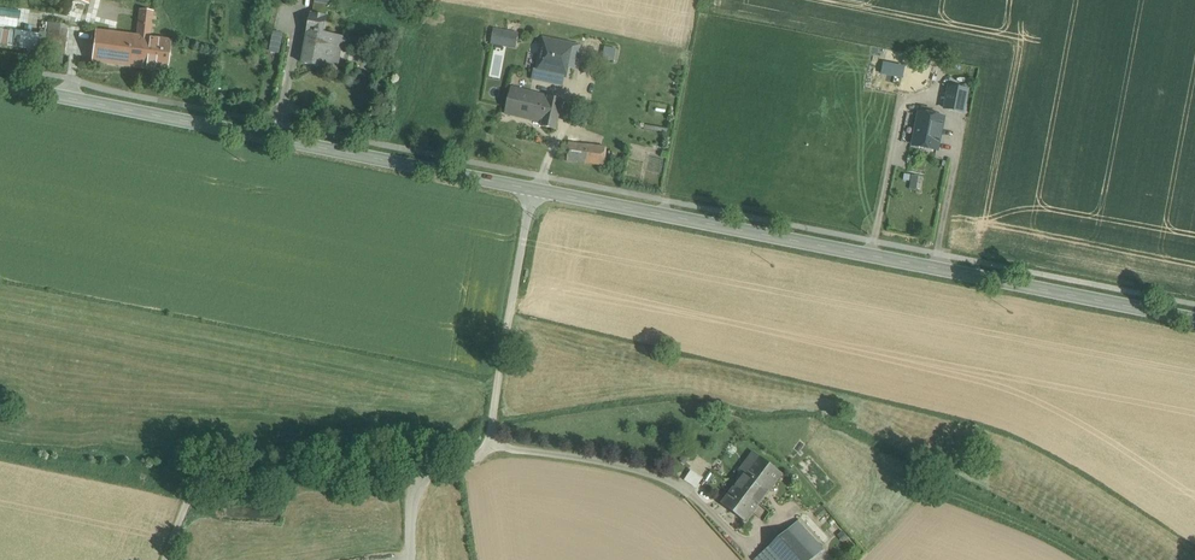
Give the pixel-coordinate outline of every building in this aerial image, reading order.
[(70,7),(86,11),(89,0),(72,0),(70,7)] [(137,36),(95,31),(92,62),(146,69),(150,38),(153,11),(140,10),(137,36)] [(327,16),(313,13),(309,32),(311,32),(306,64),(329,68),(332,51),(348,53),(350,39),(324,34),(327,16)] [(65,53),(69,25),(49,22),(47,34),(0,27),(0,44),(65,53)] [(518,34),(494,30),(491,43),(516,47),(518,34)] [(271,52),(281,54),(285,33),(275,31),(271,52)] [(171,40),(150,38),(146,69),(167,72),(171,40)] [(580,47),(543,39),(533,78),(542,80),(543,73),(564,77),(566,67),(575,69),(580,47)] [(8,45),(7,53),(30,57),(31,49),(8,45)] [(883,75),(906,75),(906,63),(883,63),(883,75)] [(968,90),(950,86),(945,109),(964,112),(968,90)] [(563,100),(512,88),(505,114),(543,123),(542,126),(556,129),(563,100)] [(945,114),(913,107),(910,121),(922,123),(918,141),(940,146),(942,132),(942,131),(945,114)] [(605,147),(568,143),(567,161),(604,165),(605,147)] [(754,453),(746,463),(751,467),(723,504),(746,521),(782,474),(754,453)] [(685,479),(698,487),(704,477),(691,469),(685,479)] [(824,550),(798,522),(788,530),(815,558),(824,550)] [(770,547),(782,559),(813,559),(815,558),(788,530),(770,547)] [(445,553),(444,540),(435,541),(436,549),(437,554),(445,553)] [(770,547),(755,559),(782,559),(770,547)]
